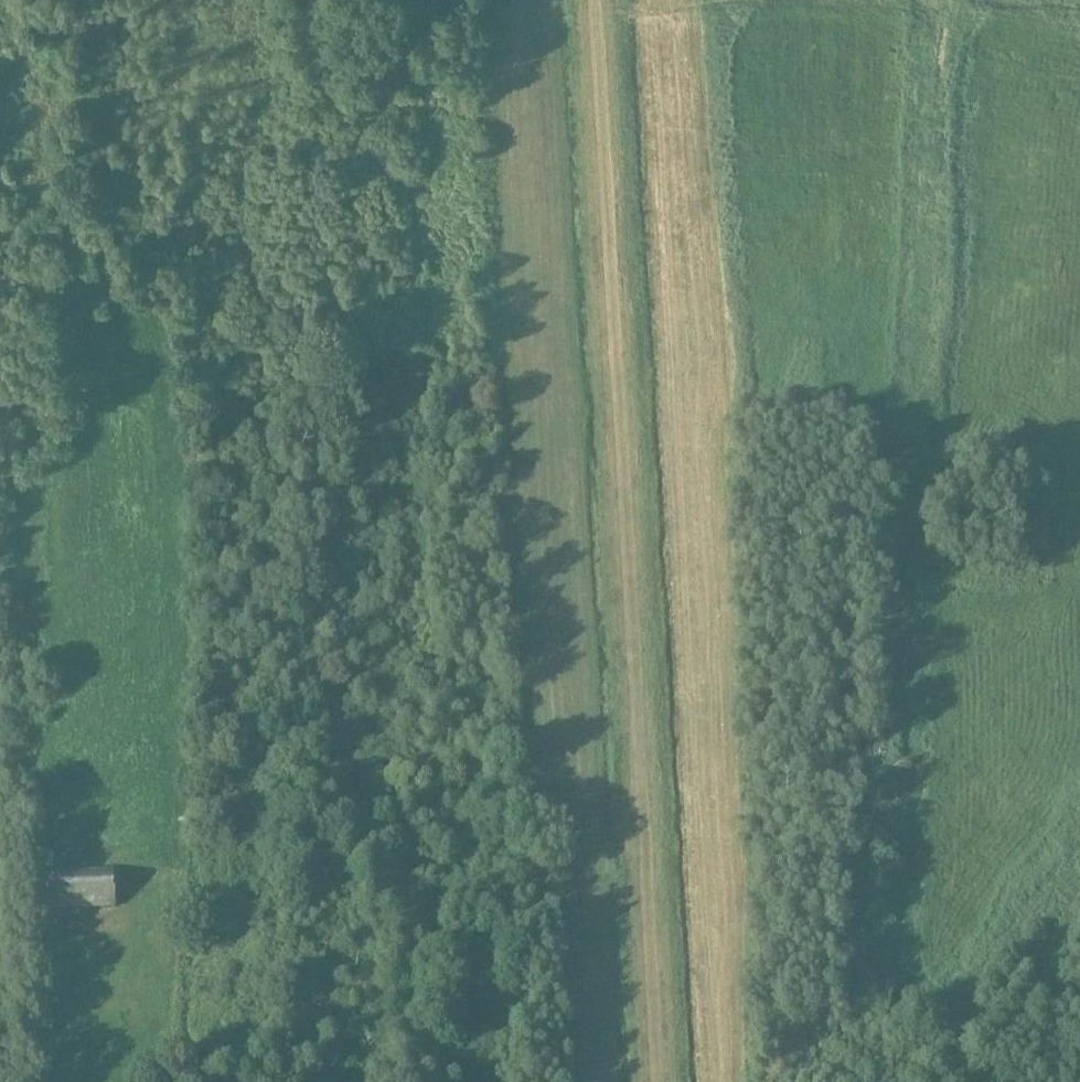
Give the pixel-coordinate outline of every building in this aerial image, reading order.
[(49,871),(46,911),(125,902),(113,870),(49,871)]
